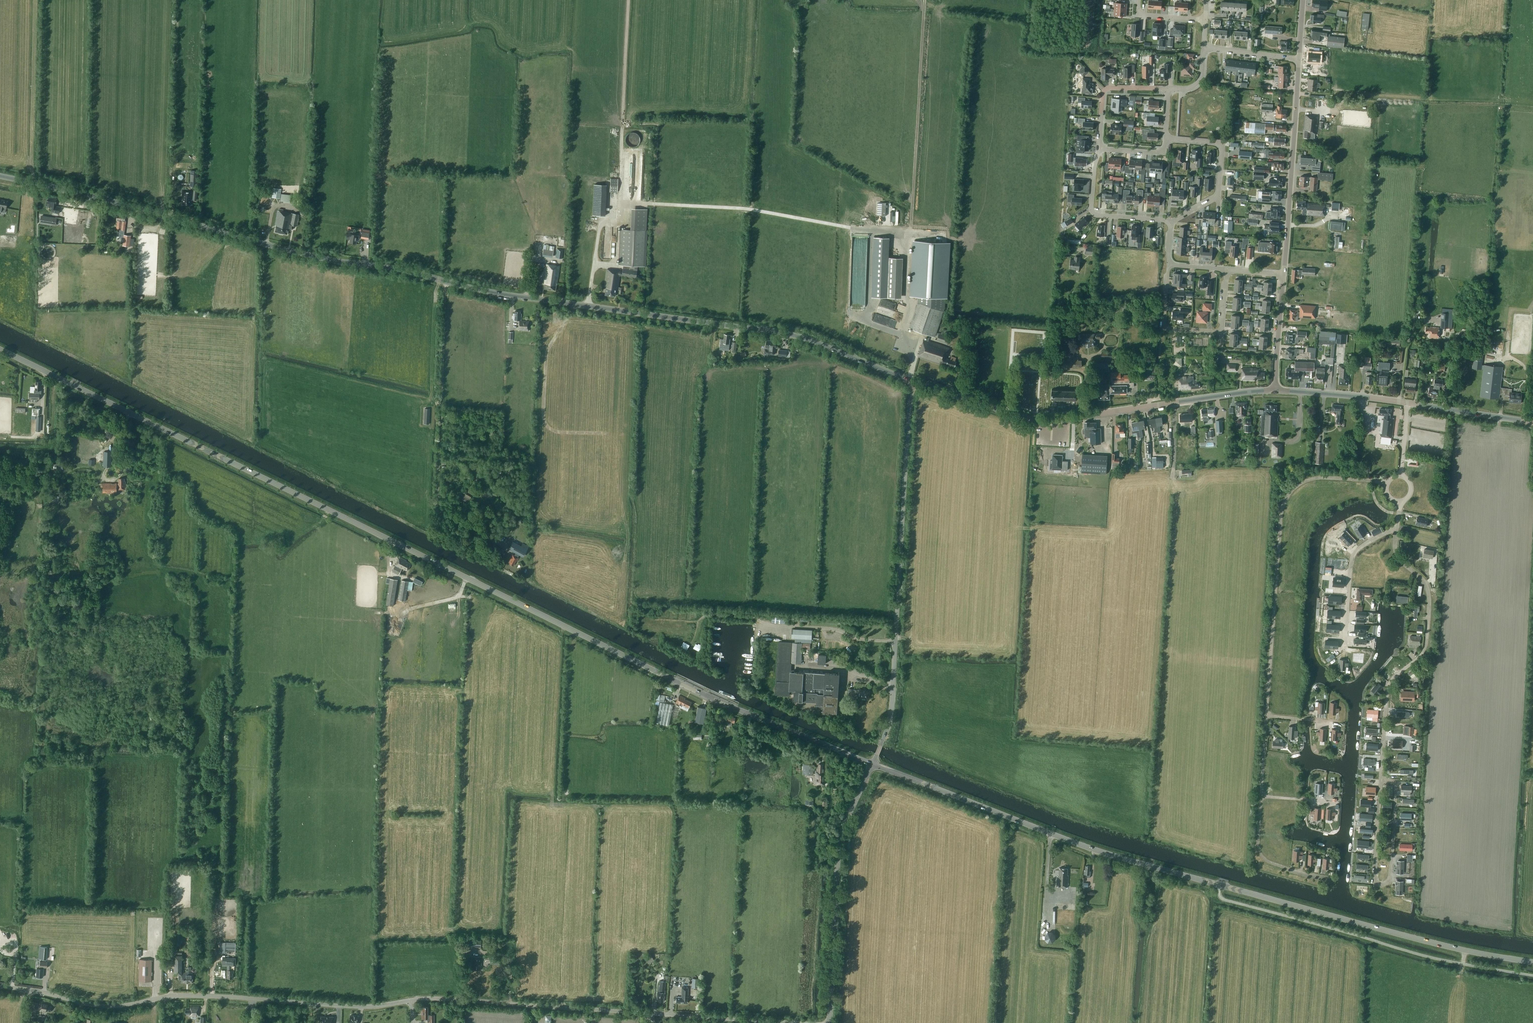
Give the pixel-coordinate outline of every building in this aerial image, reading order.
[(1312,6),(1314,6),(1314,8),(1319,8),(1319,10),(1326,11),(1327,1),(1320,1),(1320,0),(1317,0),(1312,0),(1312,6)] [(1222,10),(1226,10),(1227,10),(1227,2),(1221,2),(1220,9),(1219,14),(1222,14),(1222,10)] [(1228,10),(1232,10),(1233,10),(1234,3),(1227,2),(1227,10),(1226,10),(1226,14),(1227,14),(1228,14),(1228,10)] [(1240,3),(1234,3),(1233,10),(1232,10),(1232,14),(1233,14),(1233,19),(1235,19),(1235,15),(1234,15),(1235,10),(1239,11),(1240,3)] [(1239,11),(1238,15),(1241,15),(1241,11),(1246,11),(1246,3),(1240,3),(1239,11)] [(1361,29),(1368,30),(1370,13),(1363,13),(1361,29)] [(1310,22),(1320,23),(1321,18),(1324,18),(1324,15),(1317,14),(1317,15),(1311,15),(1310,22)] [(1131,36),(1139,36),(1139,24),(1132,23),(1131,36)] [(1153,35),(1161,36),(1161,31),(1161,29),(1161,23),(1153,23),(1153,35)] [(1170,29),(1170,35),(1176,36),(1176,37),(1181,37),(1181,33),(1184,34),(1184,26),(1174,25),(1174,29),(1170,29)] [(1214,37),(1220,38),(1221,30),(1222,30),(1222,26),(1220,26),(1219,30),(1214,30),(1214,37)] [(1282,27),(1266,26),(1265,33),(1281,34),(1282,27)] [(1234,39),(1241,39),(1241,31),(1242,31),(1242,27),(1240,27),(1240,31),(1235,31),(1234,39)] [(1320,35),(1327,36),(1326,46),(1343,47),(1345,37),(1329,36),(1329,34),(1328,34),(1328,31),(1311,29),(1311,35),(1310,35),(1309,40),(1320,41),(1320,35)] [(1281,50),(1290,51),(1290,46),(1289,46),(1289,42),(1285,41),(1279,41),(1279,45),(1281,45),(1281,50)] [(1319,53),(1308,53),(1307,60),(1319,61),(1319,53)] [(1181,75),(1186,76),(1186,75),(1191,75),(1192,68),(1195,68),(1195,63),(1190,63),(1190,66),(1183,65),(1183,71),(1182,71),(1181,75)] [(1161,73),(1161,79),(1168,79),(1168,72),(1171,72),(1171,64),(1164,64),(1164,69),(1160,69),(1160,73),(1161,73)] [(1124,68),(1123,77),(1130,77),(1130,73),(1134,73),(1135,65),(1128,65),(1128,68),(1124,68)] [(1080,72),(1083,76),(1088,71),(1085,68),(1080,72)] [(1101,79),(1109,79),(1109,76),(1114,76),(1114,69),(1109,69),(1102,68),(1101,79)] [(1082,93),(1092,94),(1093,83),(1090,83),(1090,79),(1083,78),(1082,84),(1083,84),(1083,87),(1082,87),(1082,93)] [(1308,83),(1308,90),(1316,91),(1317,87),(1318,87),(1319,86),(1320,85),(1320,84),(1319,83),(1317,83),(1317,80),(1308,79),(1308,83)] [(1081,107),(1091,108),(1092,101),(1085,101),(1085,98),(1078,97),(1078,102),(1082,103),(1081,107)] [(1126,106),(1127,99),(1112,98),(1111,116),(1111,112),(1118,112),(1119,106),(1126,106)] [(1148,109),(1152,109),(1152,108),(1158,109),(1159,101),(1153,101),(1153,100),(1149,100),(1148,109)] [(1261,111),(1272,112),(1273,104),(1262,103),(1261,111)] [(1277,108),(1276,108),(1276,118),(1281,118),(1281,117),(1287,118),(1287,110),(1282,109),(1282,105),(1278,105),(1277,108)] [(1158,125),(1158,117),(1150,116),(1150,113),(1144,113),(1143,118),(1147,118),(1147,125),(1151,125),(1151,124),(1158,125)] [(1305,115),(1303,130),(1305,130),(1304,138),(1310,138),(1314,139),(1315,134),(1316,134),(1318,117),(1305,115)] [(1083,123),(1083,129),(1092,130),(1093,123),(1085,122),(1085,119),(1078,118),(1078,123),(1083,123)] [(1123,127),(1133,128),(1134,121),(1123,120),(1123,127)] [(1286,126),(1276,125),(1273,125),(1274,124),(1265,124),(1246,122),(1245,132),(1255,133),(1265,134),(1265,129),(1276,130),(1276,132),(1279,132),(1279,131),(1286,131),(1286,126)] [(1110,133),(1121,134),(1121,125),(1111,124),(1110,133)] [(1147,140),(1157,140),(1158,133),(1149,133),(1149,129),(1142,129),(1142,135),(1148,135),(1147,140)] [(1326,133),(1329,132),(1329,129),(1320,129),(1320,134),(1319,134),(1319,138),(1329,137),(1328,135),(1326,135),(1326,133)] [(629,144),(641,145),(641,136),(636,136),(636,135),(632,134),(632,141),(630,141),(629,141),(629,144)] [(1076,147),(1076,150),(1075,153),(1082,153),(1082,150),(1088,151),(1088,146),(1089,147),(1089,143),(1088,143),(1089,140),(1085,140),(1085,136),(1077,135),(1077,139),(1082,140),(1081,143),(1080,142),(1080,147),(1076,147)] [(1197,166),(1202,167),(1203,158),(1199,158),(1200,150),(1192,149),(1192,159),(1197,160),(1197,166)] [(1173,165),(1172,165),(1172,166),(1180,166),(1180,162),(1183,162),(1184,153),(1183,153),(1183,150),(1178,150),(1178,153),(1177,153),(1177,158),(1176,158),(1175,158),(1174,159),(1173,160),(1173,165)] [(1266,150),(1265,157),(1269,157),(1273,157),(1273,158),(1276,159),(1277,158),(1284,158),(1284,153),(1273,152),(1273,150),(1269,150),(1266,150)] [(1238,158),(1250,159),(1251,152),(1239,151),(1238,158)] [(1074,154),(1069,153),(1068,161),(1076,161),(1075,165),(1084,166),(1084,165),(1087,165),(1087,159),(1083,159),(1083,158),(1074,157),(1074,154)] [(1301,155),(1301,160),(1300,164),(1315,165),(1316,162),(1320,162),(1321,154),(1316,154),(1316,157),(1301,155)] [(1115,158),(1114,168),(1118,168),(1118,171),(1123,171),(1124,165),(1121,165),(1121,159),(1115,158)] [(1131,169),(1135,169),(1136,160),(1130,160),(1129,166),(1125,166),(1125,173),(1131,173),(1131,169)] [(1136,160),(1135,169),(1139,169),(1138,174),(1141,174),(1144,174),(1145,174),(1146,167),(1141,167),(1142,160),(1136,160)] [(1149,172),(1156,173),(1156,162),(1150,161),(1150,170),(1146,170),(1146,176),(1149,177),(1149,172)] [(1283,166),(1283,163),(1278,163),(1279,162),(1268,161),(1268,166),(1274,166),(1273,169),(1283,170),(1284,169),(1284,167),(1283,166)] [(1156,162),(1156,173),(1162,173),(1161,178),(1165,178),(1165,171),(1162,171),(1162,162),(1156,162)] [(1301,176),(1300,181),(1300,185),(1307,186),(1307,184),(1310,185),(1310,190),(1317,190),(1318,179),(1333,181),(1333,173),(1318,172),(1317,177),(1311,177),(1308,177),(1301,176)] [(1276,187),(1282,187),(1282,178),(1277,178),(1274,178),(1274,179),(1270,179),(1270,185),(1269,185),(1273,186),(1273,187),(1276,187)] [(610,179),(610,192),(617,192),(618,179),(610,179)] [(1080,186),(1083,186),(1084,180),(1075,179),(1074,185),(1075,185),(1074,190),(1080,191),(1080,186)] [(1112,194),(1111,202),(1118,203),(1118,198),(1121,198),(1122,187),(1119,187),(1118,194),(1112,194)] [(273,188),(272,197),(280,198),(281,189),(273,188)] [(1133,195),(1132,204),(1138,204),(1139,198),(1142,198),(1143,190),(1137,189),(1136,195),(1133,195)] [(1160,199),(1165,199),(1165,189),(1160,189),(1160,194),(1154,193),(1154,196),(1153,205),(1159,206),(1160,199)] [(595,190),(595,215),(608,215),(609,190),(595,190)] [(1105,202),(1111,202),(1112,194),(1112,191),(1103,190),(1102,198),(1105,199),(1105,202)] [(1126,203),(1132,204),(1133,195),(1129,194),(1130,190),(1124,190),(1123,197),(1127,197),(1126,203)] [(1276,191),(1262,190),(1262,201),(1270,202),(1270,197),(1272,197),(1272,199),(1275,199),(1281,200),(1281,196),(1281,191),(1276,191)] [(182,204),(190,205),(191,200),(192,192),(183,191),(182,199),(183,199),(182,204)] [(1147,205),(1153,205),(1154,196),(1150,196),(1151,193),(1145,192),(1145,198),(1148,199),(1147,205)] [(291,195),(281,194),(281,201),(290,202),(291,195)] [(1074,194),(1068,194),(1068,202),(1072,202),(1072,204),(1082,205),(1082,198),(1074,198),(1074,194)] [(49,197),(48,201),(46,200),(45,206),(52,207),(51,212),(59,213),(60,207),(55,206),(56,204),(57,198),(49,197)] [(1297,200),(1297,208),(1303,209),(1302,215),(1324,216),(1325,207),(1329,208),(1329,204),(1306,202),(1306,201),(1297,200)] [(292,228),(292,227),(292,225),(297,226),(299,214),(283,211),(283,209),(280,208),(279,210),(278,210),(275,225),(276,226),(275,232),(287,234),(288,230),(291,230),(292,229),(292,228)] [(1274,218),(1280,219),(1280,213),(1280,208),(1271,208),(1271,212),(1266,211),(1266,218),(1274,218)] [(637,209),(636,227),(646,227),(647,209),(637,209)] [(1203,221),(1209,222),(1209,213),(1203,212),(1203,219),(1199,218),(1199,225),(1202,226),(1203,221)] [(1209,213),(1209,222),(1215,222),(1214,227),(1218,227),(1219,220),(1215,220),(1216,213),(1209,213)] [(119,237),(123,237),(124,237),(124,235),(125,230),(126,222),(127,215),(121,214),(121,216),(117,215),(116,221),(117,221),(116,229),(120,230),(119,237)] [(1088,222),(1084,217),(1079,222),(1079,221),(1075,224),(1080,230),(1087,224),(1086,224),(1088,222)] [(1329,221),(1329,229),(1342,230),(1342,221),(1329,221)] [(1270,222),(1270,225),(1265,225),(1264,228),(1269,229),(1269,233),(1273,234),(1273,233),(1279,233),(1279,227),(1279,223),(1270,222)] [(1097,236),(1105,236),(1105,232),(1104,232),(1105,225),(1098,225),(1098,229),(1097,229),(1097,236)] [(1140,226),(1132,225),(1131,239),(1137,240),(1137,241),(1142,242),(1142,234),(1139,234),(1140,226)] [(1116,237),(1124,237),(1125,227),(1117,226),(1116,237)] [(1153,236),(1153,227),(1147,227),(1147,229),(1144,229),(1144,235),(1153,236)] [(368,238),(370,230),(362,229),(361,237),(368,238)] [(637,266),(645,266),(646,230),(635,230),(621,229),(619,265),(623,265),(637,266)] [(349,242),(356,243),(357,238),(359,239),(359,236),(351,234),(349,242)] [(124,237),(123,237),(122,245),(129,246),(131,235),(124,235),(124,237)] [(918,357),(940,364),(940,362),(955,367),(957,362),(955,361),(956,358),(951,356),(950,359),(947,358),(950,348),(928,341),(930,335),(934,336),(943,311),(944,307),(945,298),(946,298),(949,243),(914,241),(911,296),(919,297),(919,303),(910,328),(928,334),(926,340),(924,339),(918,357)] [(1225,248),(1231,249),(1230,256),(1237,257),(1238,247),(1242,248),(1242,242),(1237,241),(1236,246),(1231,245),(1232,241),(1226,241),(1225,248)] [(546,244),(544,255),(555,257),(556,245),(546,244)] [(555,257),(562,258),(564,249),(557,248),(555,257)] [(1074,260),(1071,259),(1070,269),(1079,270),(1080,260),(1080,257),(1074,256),(1074,260)] [(900,298),(901,258),(886,257),(885,297),(900,298)] [(544,289),(555,290),(556,285),(557,286),(560,266),(546,264),(544,283),(545,284),(544,289)] [(637,266),(623,265),(622,271),(620,271),(607,269),(604,288),(606,288),(605,295),(615,296),(616,290),(618,290),(620,276),(636,278),(636,275),(637,270),(637,266)] [(1292,269),(1291,282),(1296,283),(1297,278),(1300,278),(1300,275),(1299,275),(1299,274),(1301,274),(1315,275),(1315,269),(1302,268),(1302,270),(1300,270),(1292,269)] [(1199,286),(1206,287),(1208,287),(1207,293),(1214,293),(1215,281),(1207,280),(1207,277),(1200,276),(1199,286)] [(1177,294),(1172,293),(1172,300),(1181,301),(1183,301),(1184,291),(1177,291),(1177,294)] [(1197,320),(1197,321),(1198,321),(1198,322),(1201,322),(1206,322),(1207,313),(1206,312),(1206,310),(1211,310),(1211,304),(1203,303),(1203,312),(1197,312),(1197,317),(1196,317),(1196,320),(1197,320)] [(1300,305),(1300,312),(1297,312),(1298,310),(1290,309),(1289,320),(1297,321),(1297,317),(1315,318),(1316,306),(1300,305)] [(1181,311),(1173,311),(1172,319),(1182,320),(1183,313),(1188,314),(1188,309),(1181,308),(1181,311)] [(513,313),(513,320),(519,320),(519,330),(529,330),(529,321),(521,320),(521,313),(520,313),(520,311),(515,311),(515,313),(513,313)] [(1441,319),(1440,327),(1452,328),(1453,317),(1445,316),(1445,320),(1441,319)] [(1439,327),(1430,327),(1430,328),(1426,327),(1425,333),(1430,333),(1430,335),(1432,335),(1432,338),(1438,338),(1439,327)] [(1297,331),(1297,334),(1299,334),(1299,340),(1304,340),(1304,338),(1306,338),(1306,332),(1297,331)] [(1317,366),(1315,382),(1324,383),(1324,377),(1325,374),(1324,374),(1325,364),(1333,364),(1336,332),(1320,331),(1319,345),(1321,345),(1321,343),(1331,344),(1330,357),(1326,357),(1325,361),(1321,361),(1321,366),(1317,366)] [(1299,334),(1297,334),(1295,333),(1287,332),(1286,343),(1294,343),(1294,342),(1298,343),(1299,340),(1299,334)] [(939,333),(937,340),(948,344),(950,337),(940,334),(939,333)] [(1081,334),(1078,334),(1078,340),(1081,340),(1081,346),(1095,346),(1095,338),(1101,338),(1101,333),(1095,334),(1095,333),(1081,334)] [(727,334),(725,334),(724,339),(721,339),(720,349),(729,350),(730,339),(730,335),(729,335),(729,334),(727,334)] [(1337,334),(1336,342),(1344,342),(1345,334),(1337,334)] [(1382,338),(1382,341),(1382,345),(1399,347),(1400,340),(1382,338)] [(765,354),(769,354),(774,354),(775,347),(776,347),(777,342),(771,341),(771,340),(767,340),(766,346),(765,346),(765,354)] [(1291,358),(1294,359),(1295,356),(1297,356),(1297,353),(1303,353),(1303,346),(1295,345),(1295,349),(1292,349),(1286,349),(1285,358),(1291,359),(1291,358)] [(1064,367),(1082,367),(1082,360),(1078,360),(1078,357),(1075,357),(1075,352),(1065,352),(1065,357),(1061,357),(1061,361),(1064,361),(1064,367)] [(1480,396),(1499,398),(1499,394),(1509,395),(1509,402),(1520,403),(1521,393),(1511,392),(1512,389),(1500,388),(1502,367),(1484,365),(1482,365),(1483,355),(1474,354),(1472,368),(1481,369),(1483,369),(1480,396)] [(1173,358),(1173,367),(1182,366),(1182,357),(1173,358)] [(1364,362),(1363,362),(1363,368),(1371,368),(1371,363),(1370,363),(1371,357),(1365,357),(1364,362)] [(1286,369),(1286,378),(1298,379),(1299,370),(1314,371),(1314,362),(1295,361),(1295,370),(1291,369),(1286,369)] [(1389,363),(1379,362),(1378,366),(1376,366),(1375,370),(1378,371),(1377,374),(1377,384),(1388,385),(1388,383),(1391,383),(1391,379),(1388,379),(1389,375),(1381,375),(1381,371),(1389,371),(1389,363)] [(1227,371),(1236,372),(1236,364),(1227,364),(1227,371)] [(1339,373),(1339,384),(1348,385),(1348,378),(1347,378),(1347,373),(1349,373),(1349,366),(1339,365),(1338,373),(1339,373)] [(1264,378),(1264,372),(1260,372),(1260,367),(1258,367),(1258,368),(1243,368),(1242,379),(1253,380),(1256,380),(1256,378),(1264,378)] [(1111,372),(1111,381),(1112,381),(1112,385),(1110,385),(1110,393),(1127,393),(1127,387),(1132,387),(1132,382),(1129,382),(1129,381),(1130,380),(1130,375),(1120,375),(1120,372),(1111,372)] [(1178,377),(1178,390),(1191,390),(1191,388),(1200,388),(1200,383),(1193,383),(1193,376),(1178,377)] [(1406,386),(1406,391),(1415,392),(1416,379),(1405,378),(1404,386),(1406,386)] [(1429,387),(1428,396),(1438,397),(1440,389),(1439,389),(1440,386),(1442,386),(1443,380),(1435,379),(1434,388),(1429,387)] [(30,393),(29,399),(29,401),(37,402),(37,399),(39,399),(40,393),(39,393),(39,390),(41,391),(41,387),(41,382),(35,381),(35,387),(34,387),(34,393),(30,393)] [(1052,399),(1075,400),(1076,401),(1076,400),(1078,398),(1079,398),(1079,397),(1079,394),(1080,394),(1079,393),(1076,391),(1077,391),(1076,390),(1076,391),(1052,390),(1052,389),(1051,400),(1052,400),(1052,399)] [(1098,389),(1099,399),(1110,399),(1110,389),(1098,389)] [(1246,402),(1235,402),(1236,408),(1236,412),(1236,416),(1246,415),(1246,408),(1246,402)] [(1260,435),(1277,436),(1278,415),(1277,415),(1277,411),(1276,411),(1277,405),(1265,404),(1265,410),(1264,410),(1263,415),(1261,414),(1260,435)] [(1343,405),(1332,404),(1332,411),(1337,412),(1336,417),(1337,417),(1337,424),(1341,424),(1343,411),(1342,411),(1343,405)] [(1215,416),(1214,408),(1207,408),(1208,409),(1201,410),(1202,416),(1203,416),(1203,421),(1208,420),(1208,416),(1215,416)] [(1390,417),(1391,409),(1386,408),(1385,409),(1380,409),(1379,414),(1378,414),(1377,422),(1377,425),(1380,426),(1379,433),(1381,433),(1380,436),(1392,438),(1394,418),(1390,417)] [(1180,414),(1180,424),(1192,424),(1192,413),(1188,413),(1188,414),(1180,414)] [(1157,425),(1155,418),(1149,419),(1151,426),(1154,426),(1155,432),(1158,432),(1157,425)] [(1140,437),(1138,421),(1132,422),(1133,429),(1132,429),(1132,433),(1137,433),(1138,438),(1140,437),(1141,437),(1140,437)] [(1100,428),(1096,428),(1096,422),(1090,422),(1084,422),(1085,429),(1083,429),(1083,433),(1085,433),(1085,436),(1087,436),(1087,438),(1090,437),(1090,444),(1101,443),(1100,428)] [(1271,457),(1282,458),(1283,443),(1272,442),(1271,457)] [(1314,463),(1322,464),(1324,442),(1316,442),(1314,463)] [(1081,472),(1106,474),(1107,456),(1082,454),(1081,472)] [(1053,455),(1052,467),(1061,468),(1061,470),(1067,470),(1068,461),(1064,461),(1062,461),(1062,455),(1053,455)] [(124,479),(119,479),(119,483),(118,483),(118,484),(116,484),(116,483),(114,483),(114,484),(112,484),(112,483),(103,483),(103,490),(106,490),(106,493),(112,493),(112,492),(114,492),(114,493),(116,493),(116,489),(125,489),(125,482),(124,482),(124,479)] [(466,493),(465,495),(462,493),(460,497),(470,503),(473,497),(466,493)] [(1426,526),(1428,519),(1417,517),(1416,524),(1426,526)] [(1360,525),(1354,529),(1360,538),(1366,534),(1360,525)] [(1379,533),(1382,531),(1380,527),(1376,528),(1377,530),(1372,533),(1373,536),(1379,533)] [(1343,532),(1338,538),(1348,545),(1352,539),(1343,532)] [(527,549),(513,542),(509,549),(516,553),(514,556),(512,554),(509,559),(510,560),(508,563),(513,566),(516,561),(517,561),(519,558),(517,557),(519,555),(523,557),(527,549)] [(1423,557),(1432,558),(1433,550),(1424,549),(1423,557)] [(392,571),(399,575),(402,568),(407,571),(411,564),(406,561),(406,560),(399,557),(392,571)] [(1334,577),(1333,586),(1343,587),(1344,578),(1334,577)] [(386,605),(393,606),(398,580),(387,578),(386,583),(389,584),(386,605)] [(398,600),(405,601),(409,581),(401,580),(398,600)] [(1357,599),(1361,600),(1362,593),(1371,594),(1371,591),(1372,591),(1372,590),(1369,590),(1358,589),(1357,599)] [(400,635),(403,627),(397,625),(394,633),(400,635)] [(792,638),(812,639),(812,631),(792,630),(792,638)] [(1410,644),(1420,644),(1420,636),(1410,636),(1410,644)] [(790,663),(791,642),(779,642),(775,694),(789,695),(789,693),(794,693),(794,700),(817,702),(816,712),(837,713),(838,695),(840,673),(826,673),(805,672),(805,673),(795,672),(791,672),(791,669),(791,663),(790,663)] [(791,663),(801,664),(802,643),(792,642),(791,663)] [(1364,653),(1354,652),(1353,660),(1363,661),(1364,653)] [(818,654),(818,663),(826,664),(826,655),(818,654)] [(1340,659),(1339,670),(1345,670),(1345,666),(1348,666),(1348,663),(1345,662),(1346,659),(1340,659)] [(1408,673),(1410,676),(1413,673),(1417,678),(1421,676),(1414,667),(1408,673)] [(1376,694),(1377,693),(1379,695),(1383,691),(1380,689),(1383,686),(1378,682),(1371,690),(1376,694)] [(859,698),(869,699),(870,690),(860,690),(855,689),(849,689),(849,695),(855,696),(855,693),(860,694),(859,698)] [(1413,700),(1414,692),(1402,692),(1402,699),(1413,700)] [(658,694),(657,698),(656,705),(659,705),(660,701),(666,702),(666,700),(665,700),(665,696),(658,694)] [(676,703),(682,706),(683,705),(689,708),(692,702),(685,699),(686,698),(679,695),(676,703)] [(661,702),(656,723),(669,725),(673,704),(661,702)] [(1318,713),(1324,713),(1324,703),(1318,702),(1318,707),(1315,706),(1315,710),(1318,710),(1318,713)] [(1337,703),(1330,702),(1330,714),(1336,714),(1336,711),(1339,711),(1339,708),(1336,708),(1337,703)] [(698,706),(695,722),(705,724),(708,708),(698,706)] [(1367,709),(1367,717),(1373,717),(1372,720),(1377,721),(1378,710),(1367,709)] [(711,721),(713,721),(713,724),(710,724),(709,725),(714,725),(713,736),(719,737),(719,727),(722,728),(722,725),(717,725),(717,721),(724,722),(724,721),(728,722),(728,725),(732,725),(732,723),(735,723),(735,718),(731,717),(732,716),(725,715),(725,716),(718,715),(717,718),(711,717),(711,721)] [(1288,738),(1294,739),(1294,737),(1297,737),(1297,733),(1298,730),(1295,730),(1295,726),(1289,726),(1288,738)] [(1319,740),(1325,741),(1326,728),(1320,728),(1320,732),(1317,731),(1317,735),(1320,735),(1319,740)] [(1331,739),(1337,740),(1338,736),(1341,736),(1341,732),(1338,732),(1338,729),(1332,729),(1331,739)] [(1276,741),(1273,741),(1272,747),(1283,748),(1283,742),(1279,742),(1279,739),(1276,739),(1276,741)] [(823,769),(822,769),(822,764),(818,764),(818,768),(817,768),(817,772),(815,771),(814,783),(824,784),(825,772),(823,772),(823,769)] [(807,775),(812,775),(812,771),(814,771),(814,765),(803,765),(803,772),(807,772),(807,775)] [(1328,793),(1334,794),(1334,791),(1337,791),(1337,788),(1334,787),(1335,783),(1329,783),(1328,793)] [(1412,786),(1401,785),(1401,791),(1404,791),(1404,794),(1407,794),(1407,792),(1411,792),(1412,786)] [(1321,808),(1315,807),(1315,810),(1311,810),(1311,813),(1314,814),(1314,819),(1320,819),(1321,808)] [(1333,809),(1327,808),(1326,819),(1332,819),(1332,815),(1335,815),(1335,812),(1333,812),(1333,809)] [(1357,839),(1357,840),(1359,840),(1358,847),(1368,848),(1368,844),(1371,844),(1372,842),(1369,841),(1369,840),(1357,839)] [(1293,861),(1299,861),(1299,858),(1302,858),(1302,855),(1300,855),(1300,851),(1294,850),(1293,861)] [(1309,854),(1308,864),(1313,865),(1314,861),(1316,861),(1317,859),(1314,859),(1314,854),(1309,854)] [(1323,868),(1329,869),(1329,866),(1332,866),(1332,863),(1329,862),(1329,858),(1323,858),(1323,868)] [(1067,875),(1068,868),(1059,867),(1059,876),(1057,875),(1057,886),(1068,887),(1068,875),(1067,875)] [(1045,935),(1046,939),(1048,942),(1052,941),(1055,939),(1054,935),(1052,932),(1048,933),(1045,935)] [(46,959),(47,955),(46,955),(47,951),(47,947),(40,946),(39,958),(46,959)] [(174,955),(174,975),(182,975),(179,975),(178,979),(181,979),(181,982),(193,982),(193,975),(193,972),(188,972),(188,971),(192,971),(192,967),(188,967),(188,970),(186,970),(186,972),(182,972),(182,955),(182,952),(175,952),(175,955),(174,955)] [(654,960),(650,954),(644,957),(648,964),(654,960)] [(472,965),(473,965),(473,969),(480,970),(480,963),(481,963),(481,957),(472,956),(472,957),(470,956),(470,962),(472,962),(472,965)] [(223,958),(222,966),(227,966),(227,970),(227,978),(233,978),(233,973),(234,973),(234,970),(231,970),(231,966),(235,966),(235,964),(235,958),(223,958)] [(139,963),(139,981),(151,981),(152,964),(152,959),(139,959),(139,963)] [(36,976),(43,977),(44,967),(47,967),(48,962),(40,961),(40,968),(37,968),(36,976)] [(691,985),(691,988),(700,989),(701,979),(694,978),(694,985),(691,985)] [(657,992),(657,997),(657,1001),(663,1001),(664,997),(665,997),(666,981),(663,981),(659,981),(659,984),(658,984),(658,992),(657,992)] [(676,1002),(687,1003),(688,988),(681,987),(681,997),(676,997),(676,1002)] [(40,1010),(46,1012),(46,1010),(51,1011),(52,1006),(48,1005),(48,1004),(42,1003),(40,1010)] [(185,1009),(185,1014),(190,1014),(190,1016),(199,1016),(199,1006),(191,1006),(190,1009),(185,1009)] [(421,1018),(428,1018),(428,1021),(428,1022),(434,1022),(434,1015),(430,1015),(428,1015),(428,1007),(423,1007),(423,1009),(421,1009),(421,1018)]
